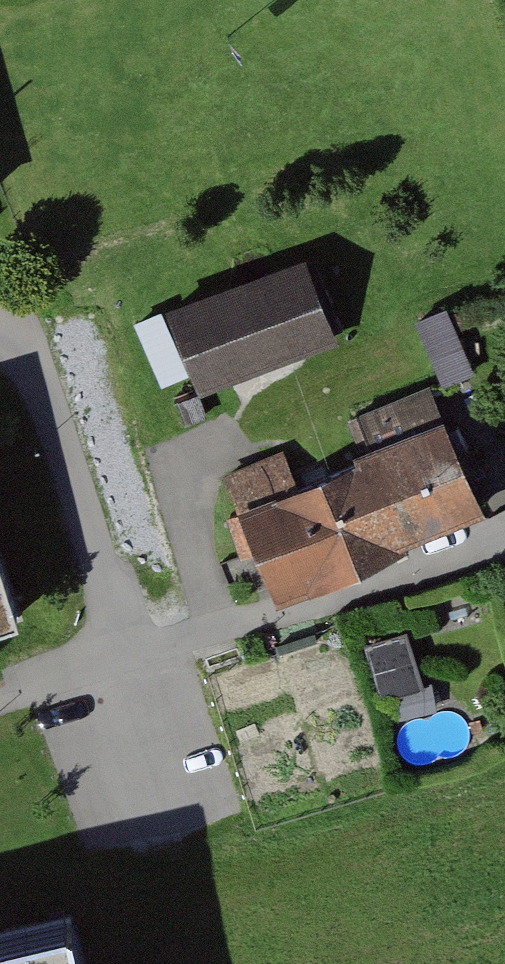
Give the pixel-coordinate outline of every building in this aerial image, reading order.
[(203,385),(336,332),(303,249),(170,302),(203,385)] [(433,387),(355,416),(366,444),(443,414),(433,387)] [(447,415),(356,454),(396,546),(487,507),(447,415)] [(273,599),(396,546),(356,454),(233,507),(273,599)] [(231,501),(289,482),(281,456),(222,476),(231,501)] [(32,639),(0,536),(0,649),(32,639)] [(407,640),(368,653),(388,709),(426,696),(407,640)] [(0,937),(0,963),(78,963),(67,921),(0,937)]
